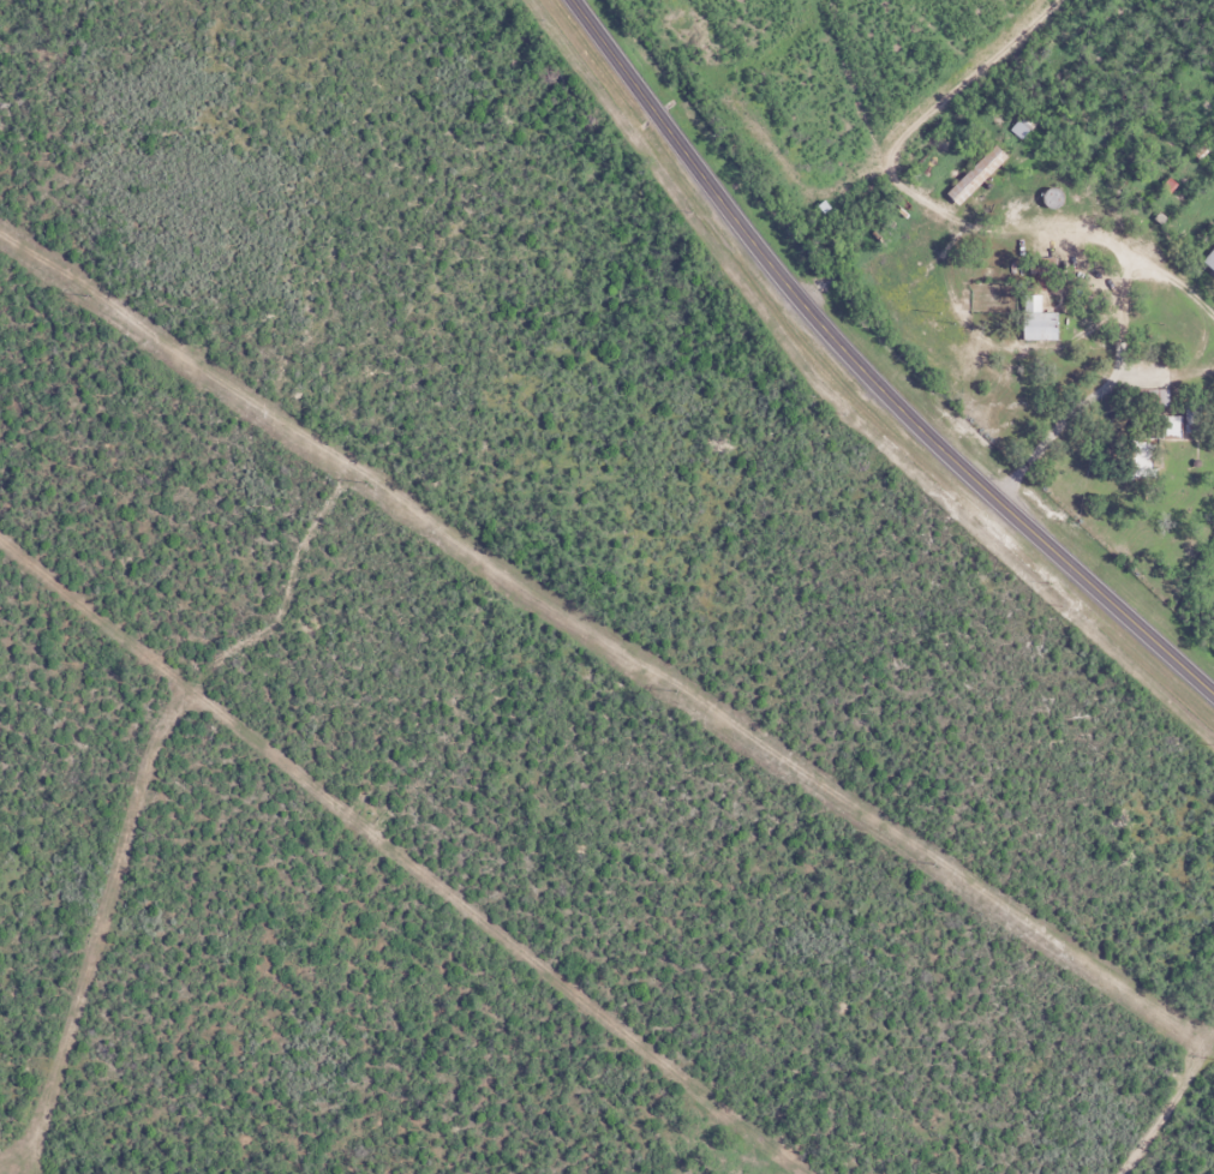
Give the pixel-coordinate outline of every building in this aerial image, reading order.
[(1011,139),(1026,124),(1015,114),(1000,129),(1011,139)] [(995,157),(983,145),(933,194),(946,207),(995,157)] [(1211,281),(1213,278),(1213,236),(1190,259),(1211,281)] [(1011,340),(1045,340),(1045,313),(1011,313),(1011,340)]
